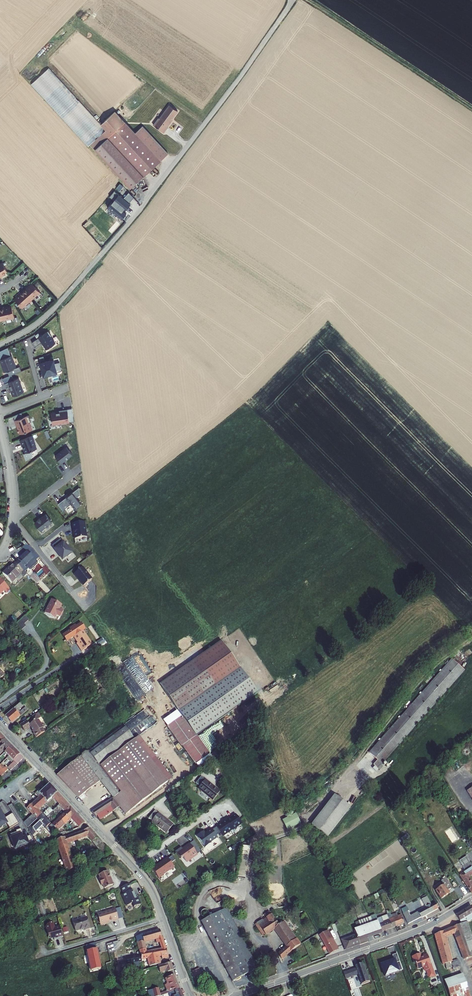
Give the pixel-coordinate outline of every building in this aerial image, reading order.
[(165,123),(176,109),(168,103),(158,116),(156,117),(152,123),(162,130),(167,124),(165,123)] [(103,126),(108,131),(122,119),(112,108),(98,121),(103,126)] [(92,146),(128,185),(158,157),(132,129),(122,119),(108,131),(92,146)] [(139,122),(132,129),(158,157),(165,150),(139,122)] [(87,141),(92,146),(108,131),(103,126),(87,141)] [(107,207),(122,218),(127,212),(125,210),(135,196),(128,192),(124,197),(114,190),(110,195),(114,198),(107,207)] [(39,291),(31,282),(29,284),(30,284),(28,285),(25,288),(25,287),(24,288),(22,290),(30,299),(33,297),(33,296),(39,291)] [(27,302),(30,299),(22,290),(19,292),(19,293),(17,295),(17,296),(15,297),(13,298),(15,301),(21,307),(27,301),(27,302)] [(2,320),(6,319),(6,318),(13,316),(11,305),(8,306),(9,306),(7,306),(6,306),(3,307),(3,306),(2,307),(0,307),(0,312),(2,320)] [(46,331),(30,342),(33,347),(40,342),(45,349),(53,343),(49,337),(49,336),(46,331)] [(0,359),(0,361),(1,364),(2,364),(3,366),(2,367),(4,372),(15,368),(10,356),(0,359)] [(53,359),(39,363),(43,376),(56,372),(53,359)] [(18,378),(4,383),(6,388),(9,386),(10,389),(10,390),(12,396),(23,392),(19,384),(20,383),(18,378)] [(56,412),(50,413),(52,425),(61,423),(61,425),(67,424),(66,422),(69,422),(67,410),(59,411),(59,412),(56,413),(56,412)] [(28,415),(15,420),(16,424),(17,424),(18,428),(17,428),(19,433),(20,432),(21,433),(31,430),(28,423),(30,422),(28,415)] [(31,435),(20,439),(21,444),(22,443),(26,452),(35,449),(33,443),(34,443),(31,435)] [(72,454),(66,446),(54,455),(60,463),(72,454)] [(79,494),(78,487),(57,504),(62,510),(72,503),(75,507),(80,504),(75,497),(79,494)] [(38,520),(34,522),(40,530),(51,521),(45,514),(39,518),(37,519),(38,520)] [(84,522),(71,524),(72,530),(73,530),(74,533),(73,534),(74,539),(86,537),(84,522)] [(60,539),(52,545),(54,549),(57,552),(59,555),(62,559),(67,556),(71,553),(63,542),(60,539)] [(17,562),(14,565),(21,572),(24,569),(22,568),(25,566),(28,568),(34,562),(26,552),(16,561),(17,562)] [(0,575),(9,585),(19,576),(18,574),(21,572),(14,565),(11,568),(11,567),(7,570),(7,569),(0,575)] [(82,567),(74,574),(77,578),(78,578),(79,580),(83,586),(91,579),(82,567)] [(62,605),(52,599),(44,613),(46,614),(49,617),(53,617),(54,618),(56,615),(60,617),(63,611),(59,609),(62,605)] [(70,629),(62,635),(63,636),(64,636),(66,639),(69,637),(70,639),(73,636),(80,646),(79,647),(81,651),(92,643),(83,630),(82,631),(78,624),(76,626),(75,624),(69,628),(70,629)] [(220,639),(159,681),(197,732),(256,690),(220,639)] [(450,660),(426,687),(442,694),(463,671),(450,660)] [(442,694),(426,687),(367,754),(375,761),(371,765),(376,769),(442,694)] [(7,712),(14,720),(30,706),(27,703),(20,709),(18,708),(26,701),(23,698),(7,712)] [(176,709),(163,719),(181,743),(182,742),(194,733),(176,709)] [(34,732),(36,734),(45,728),(43,725),(44,725),(38,716),(39,716),(36,711),(31,714),(34,719),(30,722),(27,717),(21,721),(25,728),(31,724),(34,728),(35,728),(36,730),(34,732)] [(111,781),(114,784),(117,781),(122,788),(112,795),(120,804),(126,812),(171,776),(128,719),(87,749),(111,781)] [(194,733),(182,742),(199,766),(210,758),(213,756),(195,732),(194,733)] [(2,738),(0,739),(0,750),(1,749),(2,750),(9,744),(2,738)] [(9,744),(2,750),(7,755),(13,748),(9,744)] [(18,753),(13,748),(7,755),(11,759),(18,753)] [(100,778),(106,785),(111,781),(87,749),(77,756),(71,760),(73,763),(78,770),(72,778),(66,783),(73,790),(77,795),(100,778)] [(22,757),(18,753),(11,759),(12,760),(15,764),(22,757)] [(9,769),(15,764),(12,760),(6,765),(9,769)] [(56,771),(60,775),(65,771),(64,770),(73,763),(71,760),(61,767),(56,771)] [(60,775),(66,783),(72,778),(78,770),(73,763),(64,770),(65,771),(60,775)] [(198,787),(212,799),(219,790),(201,775),(195,782),(200,785),(198,787)] [(108,788),(113,794),(122,788),(117,781),(114,784),(108,788)] [(38,788),(33,792),(37,796),(25,807),(32,815),(38,821),(42,825),(43,827),(45,825),(46,824),(47,825),(50,822),(37,808),(50,796),(53,799),(58,794),(47,782),(40,790),(38,788)] [(58,794),(53,799),(56,802),(61,798),(58,794)] [(333,794),(311,824),(327,836),(349,806),(333,794)] [(91,809),(95,814),(97,812),(100,817),(103,815),(120,804),(112,795),(91,809)] [(56,802),(63,810),(68,805),(61,798),(56,802)] [(63,810),(62,811),(68,818),(69,817),(74,812),(68,805),(63,810)] [(155,821),(166,831),(174,824),(158,807),(152,813),(157,819),(155,821)] [(5,819),(0,811),(0,827),(7,823),(10,828),(18,823),(12,814),(5,819)] [(62,811),(55,818),(61,825),(68,818),(62,811)] [(83,821),(74,812),(69,817),(77,826),(83,821)] [(228,816),(225,819),(232,828),(232,829),(242,822),(235,813),(229,817),(228,816)] [(33,835),(42,825),(38,821),(32,815),(24,822),(33,835)] [(290,827),(291,829),(299,825),(296,817),(294,817),(287,820),(290,827)] [(55,818),(50,822),(47,825),(53,832),(61,825),(55,818)] [(222,835),(232,828),(225,819),(224,818),(221,820),(222,822),(216,826),(222,835)] [(453,843),(460,838),(452,826),(445,830),(453,843)] [(62,836),(65,842),(85,835),(91,841),(96,837),(88,827),(62,836)] [(217,836),(211,827),(207,829),(208,830),(205,832),(203,830),(197,835),(205,846),(211,842),(211,841),(217,836)] [(16,832),(10,834),(11,836),(10,837),(14,849),(29,844),(29,843),(26,837),(26,836),(23,837),(22,834),(21,829),(16,831),(16,832)] [(58,851),(67,848),(65,842),(62,836),(54,838),(54,839),(58,851)] [(100,841),(94,845),(102,854),(108,851),(100,841)] [(197,852),(189,842),(185,844),(186,845),(183,847),(181,845),(175,849),(180,857),(183,855),(186,860),(197,852)] [(242,845),(242,854),(250,854),(250,845),(242,845)] [(67,848),(58,851),(62,862),(72,859),(67,848)] [(174,865),(167,856),(158,863),(157,862),(151,866),(158,876),(163,873),(163,872),(169,868),(170,868),(174,865)] [(72,859),(62,862),(67,874),(75,871),(74,867),(74,866),(72,859)] [(462,867),(465,871),(470,868),(467,863),(462,867)] [(462,873),(465,879),(469,877),(471,874),(471,867),(470,868),(465,871),(462,873)] [(112,883),(106,869),(98,872),(99,876),(98,877),(100,883),(102,882),(103,886),(112,883)] [(471,893),(471,881),(469,877),(465,879),(462,873),(460,874),(460,875),(471,892),(471,893)] [(436,891),(441,899),(451,894),(449,891),(454,889),(448,879),(444,881),(446,885),(436,891)] [(131,891),(127,882),(120,886),(123,892),(121,893),(126,904),(132,901),(134,905),(139,902),(136,896),(133,890),(131,891)] [(415,912),(417,918),(438,908),(436,903),(432,905),(427,895),(425,896),(424,895),(422,896),(423,897),(422,898),(426,907),(415,912)] [(236,910),(239,916),(255,909),(252,903),(236,910)] [(403,912),(408,923),(413,920),(412,917),(410,914),(408,910),(409,909),(407,905),(401,908),(403,912)] [(464,911),(467,917),(469,916),(470,915),(471,914),(471,907),(464,911)] [(114,909),(96,914),(99,924),(100,925),(103,924),(104,922),(117,919),(114,909)] [(203,922),(234,982),(255,971),(223,915),(230,912),(228,909),(217,915),(211,917),(203,922)] [(280,953),(283,960),(302,946),(286,921),(281,925),(273,914),(270,911),(267,913),(263,916),(265,919),(263,920),(266,924),(271,932),(276,929),(289,947),(280,953)] [(389,919),(390,918),(391,920),(392,921),(394,921),(396,925),(404,922),(401,914),(397,915),(396,911),(390,914),(389,912),(386,914),(389,919)] [(457,916),(461,924),(463,924),(465,923),(465,921),(466,921),(467,922),(470,921),(468,918),(467,917),(464,911),(457,916)] [(260,968),(230,912),(223,915),(255,971),(260,968)] [(379,923),(382,932),(396,925),(394,921),(392,921),(391,920),(390,918),(389,919),(386,914),(377,917),(372,919),(372,920),(374,923),(378,921),(379,923)] [(71,921),(74,931),(83,928),(83,929),(88,928),(85,917),(83,918),(82,917),(80,918),(79,919),(71,921)] [(61,935),(58,924),(53,925),(51,920),(45,922),(44,925),(47,934),(48,935),(51,934),(52,938),(61,935)] [(370,924),(374,936),(382,932),(379,923),(378,921),(374,923),(370,924)] [(463,924),(461,924),(467,940),(467,941),(467,942),(468,944),(470,943),(471,942),(471,936),(467,922),(466,921),(465,921),(465,923),(463,924)] [(262,927),(267,935),(271,932),(266,924),(262,927)] [(366,926),(370,937),(374,936),(370,924),(366,926)] [(453,933),(464,960),(471,958),(471,957),(468,944),(467,942),(467,941),(467,940),(461,924),(451,928),(453,933)] [(356,934),(356,935),(362,933),(365,943),(369,941),(368,938),(370,937),(366,926),(356,930),(357,933),(356,934)] [(158,928),(134,935),(138,948),(144,947),(142,941),(153,938),(154,941),(157,940),(158,943),(163,942),(158,928)] [(443,959),(444,964),(450,963),(450,964),(458,962),(456,957),(450,958),(450,957),(451,957),(445,936),(449,935),(446,931),(440,933),(438,934),(440,939),(437,940),(438,947),(441,959),(443,959)] [(332,955),(340,951),(335,941),(330,932),(322,936),(332,955)] [(350,937),(354,947),(365,943),(362,933),(356,935),(350,937)] [(344,940),(347,949),(354,947),(350,937),(344,940)] [(101,938),(80,944),(84,957),(91,955),(93,960),(107,955),(101,938)] [(139,953),(118,957),(120,965),(136,961),(136,963),(140,962),(140,958),(146,957),(147,965),(159,963),(157,955),(160,954),(161,958),(167,956),(164,946),(160,947),(145,950),(138,951),(139,953)] [(435,975),(427,954),(423,955),(424,956),(421,957),(419,953),(413,956),(418,968),(424,966),(425,969),(426,970),(429,978),(435,975)] [(394,963),(393,960),(380,965),(384,976),(402,970),(399,961),(394,963)] [(169,962),(156,966),(157,970),(166,967),(166,970),(171,968),(169,962)] [(368,982),(362,964),(357,965),(358,967),(355,969),(342,973),(345,980),(357,975),(361,984),(368,982)] [(200,967),(193,971),(195,976),(203,973),(200,967)] [(172,973),(164,976),(165,977),(164,978),(166,983),(162,985),(165,992),(170,991),(169,987),(173,986),(174,989),(178,987),(172,973)] [(449,995),(460,995),(468,993),(469,993),(462,974),(444,981),(449,995)] [(178,987),(174,989),(173,986),(169,987),(170,991),(165,992),(167,995),(182,995),(178,987)] [(150,989),(152,995),(153,995),(159,994),(156,987),(150,989)]
